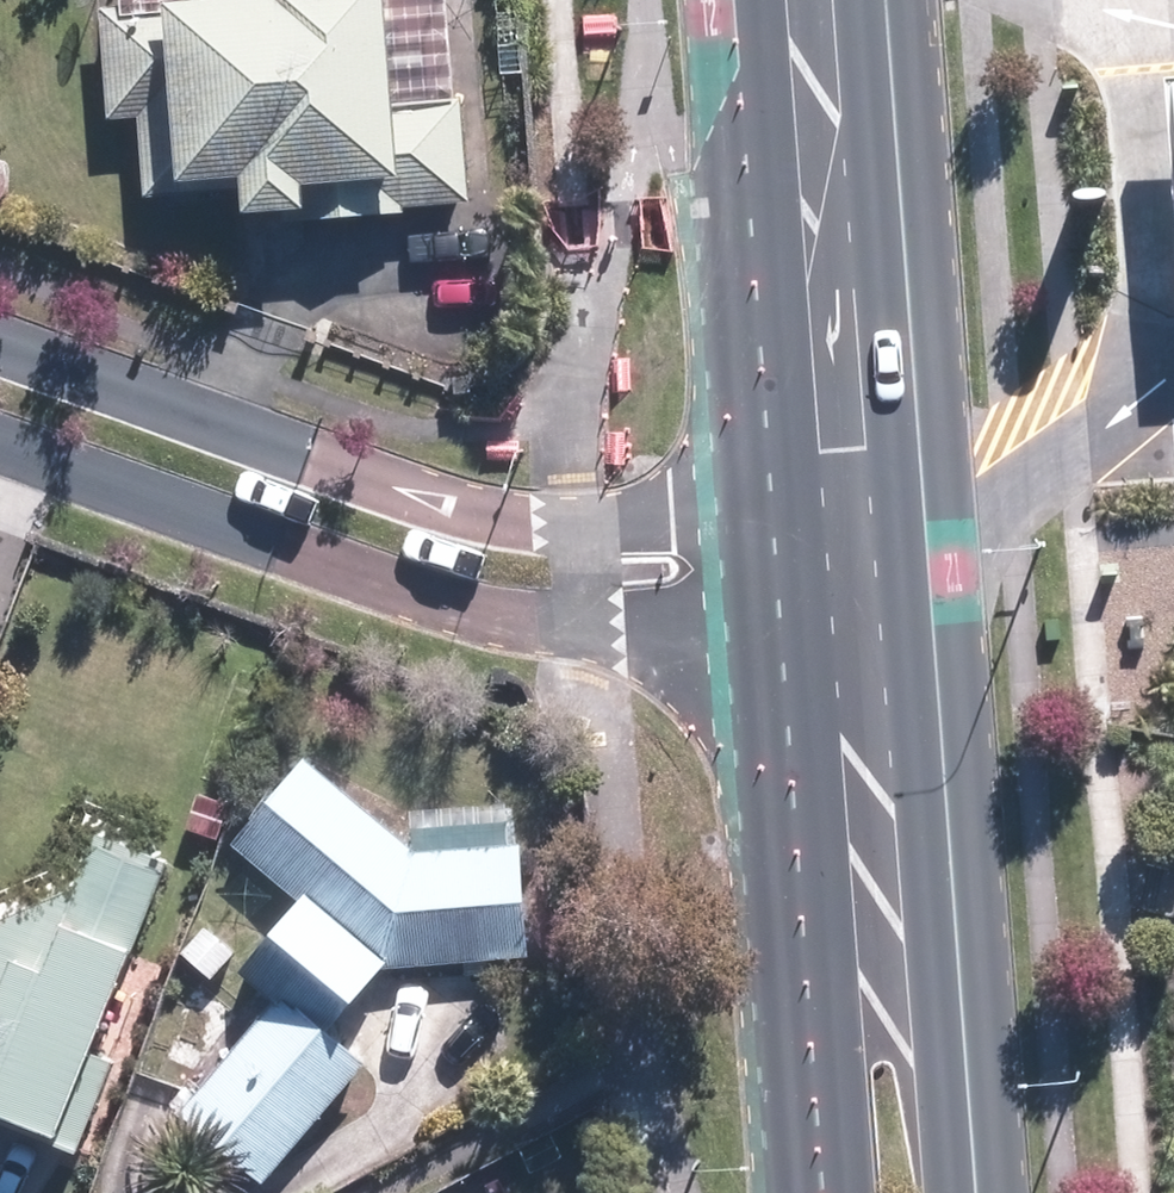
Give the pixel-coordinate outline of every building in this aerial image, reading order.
[(160,199),(226,194),(228,225),(295,219),(295,230),(393,221),(392,211),(460,205),(452,100),(367,108),(358,0),(241,0),(144,8),(89,13),(99,130),(130,127),(136,202),(160,199)] [(1173,210),(1173,76),(1163,77),(1173,210)] [(15,544),(0,539),(0,587),(15,544)] [(489,742),(439,745),(442,821),(493,819),(489,742)] [(514,857),(411,862),(293,761),(225,841),(289,896),(248,944),(331,1016),(373,967),(519,966),(514,857)] [(36,1148),(65,1160),(106,1062),(77,1050),(116,956),(151,874),(73,841),(54,887),(14,870),(0,903),(0,1133),(36,1148)] [(234,949),(199,915),(163,952),(198,986),(234,949)] [(257,1190),(352,1064),(260,995),(166,1121),(257,1190)]
